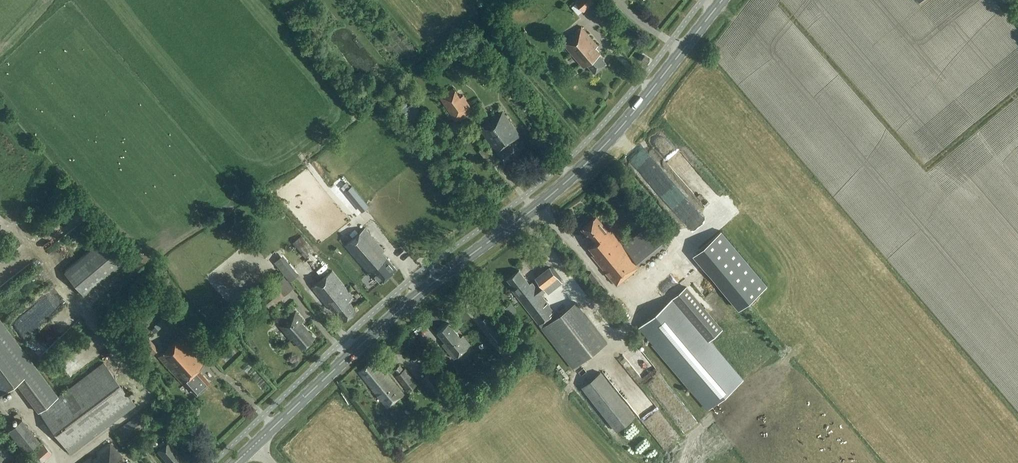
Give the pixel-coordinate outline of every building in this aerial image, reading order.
[(597,0),(577,0),(576,1),(584,11),(597,0)] [(595,73),(607,63),(599,55),(601,53),(596,47),(598,45),(581,25),(563,41),(584,67),(588,64),(595,73)] [(490,83),(496,78),(487,68),(481,72),(490,83)] [(503,71),(497,79),(502,83),(508,75),(503,71)] [(461,97),(454,87),(440,96),(456,121),(473,110),(464,95),(461,97)] [(513,141),(521,135),(502,111),(479,128),(505,162),(520,150),(513,141)] [(491,147),(487,150),(484,147),(479,151),(486,159),(495,152),(491,147)] [(348,190),(360,205),(365,201),(352,186),(351,187),(348,190)] [(629,196),(634,201),(643,194),(639,188),(629,196)] [(597,216),(583,229),(594,243),(590,247),(595,253),(593,254),(592,255),(618,285),(619,284),(636,270),(641,266),(639,265),(643,262),(644,263),(670,242),(652,222),(625,243),(623,245),(611,230),(610,231),(597,216)] [(382,283),(397,270),(382,252),(384,251),(365,228),(345,245),(369,273),(372,272),(382,283)] [(767,284),(722,231),(694,254),(739,308),(767,284)] [(301,235),(293,243),(306,258),(315,250),(301,235)] [(85,295),(125,259),(105,236),(65,273),(85,295)] [(291,281),(296,277),(299,275),(283,255),(279,258),(275,262),(282,271),(291,281)] [(519,270),(508,280),(514,287),(511,289),(512,291),(573,367),(606,342),(575,302),(558,315),(542,295),(546,291),(544,288),(558,277),(558,276),(552,269),(551,268),(537,279),(540,283),(536,287),(533,283),(531,284),(519,270)] [(358,311),(350,301),(355,297),(333,270),(313,287),(330,308),(332,306),(335,310),(338,311),(346,321),(358,311)] [(586,277),(601,295),(607,290),(591,272),(586,277)] [(275,286),(262,297),(270,307),(283,295),(275,286)] [(687,287),(639,327),(640,328),(686,382),(708,409),(719,400),(740,382),(743,380),(720,353),(709,340),(722,329),(688,288),(687,287)] [(510,318),(515,314),(507,304),(502,307),(510,318)] [(313,339),(304,328),(301,323),(303,320),(296,312),(280,325),(292,339),(294,337),(302,347),(313,339)] [(487,315),(481,320),(489,331),(490,331),(497,341),(505,335),(497,325),(496,326),(489,318),(487,315)] [(16,381),(39,411),(58,396),(0,319),(0,393),(16,381)] [(455,358),(470,345),(463,336),(461,337),(449,323),(438,332),(445,342),(443,343),(455,358)] [(209,383),(197,370),(205,363),(181,337),(159,357),(183,383),(185,381),(197,394),(209,383)] [(375,358),(358,371),(387,407),(403,394),(405,393),(388,372),(386,373),(375,358)] [(104,362),(58,396),(39,411),(71,454),(136,405),(104,362)] [(394,376),(405,388),(408,391),(418,383),(415,379),(406,368),(404,369),(400,365),(395,370),(398,372),(394,376)] [(424,377),(437,394),(444,388),(431,372),(424,377)] [(617,432),(636,417),(601,372),(582,387),(617,432)] [(138,415),(114,433),(122,445),(146,427),(138,415)] [(8,430),(25,451),(39,440),(22,419),(8,430)] [(144,455),(149,451),(141,441),(136,445),(144,455)] [(184,460),(169,441),(157,450),(168,462),(180,462),(184,460)] [(35,462),(44,462),(56,453),(47,442),(30,457),(35,462)] [(124,462),(125,461),(118,451),(116,453),(109,443),(97,452),(99,455),(93,460),(90,457),(82,462),(124,462)]
